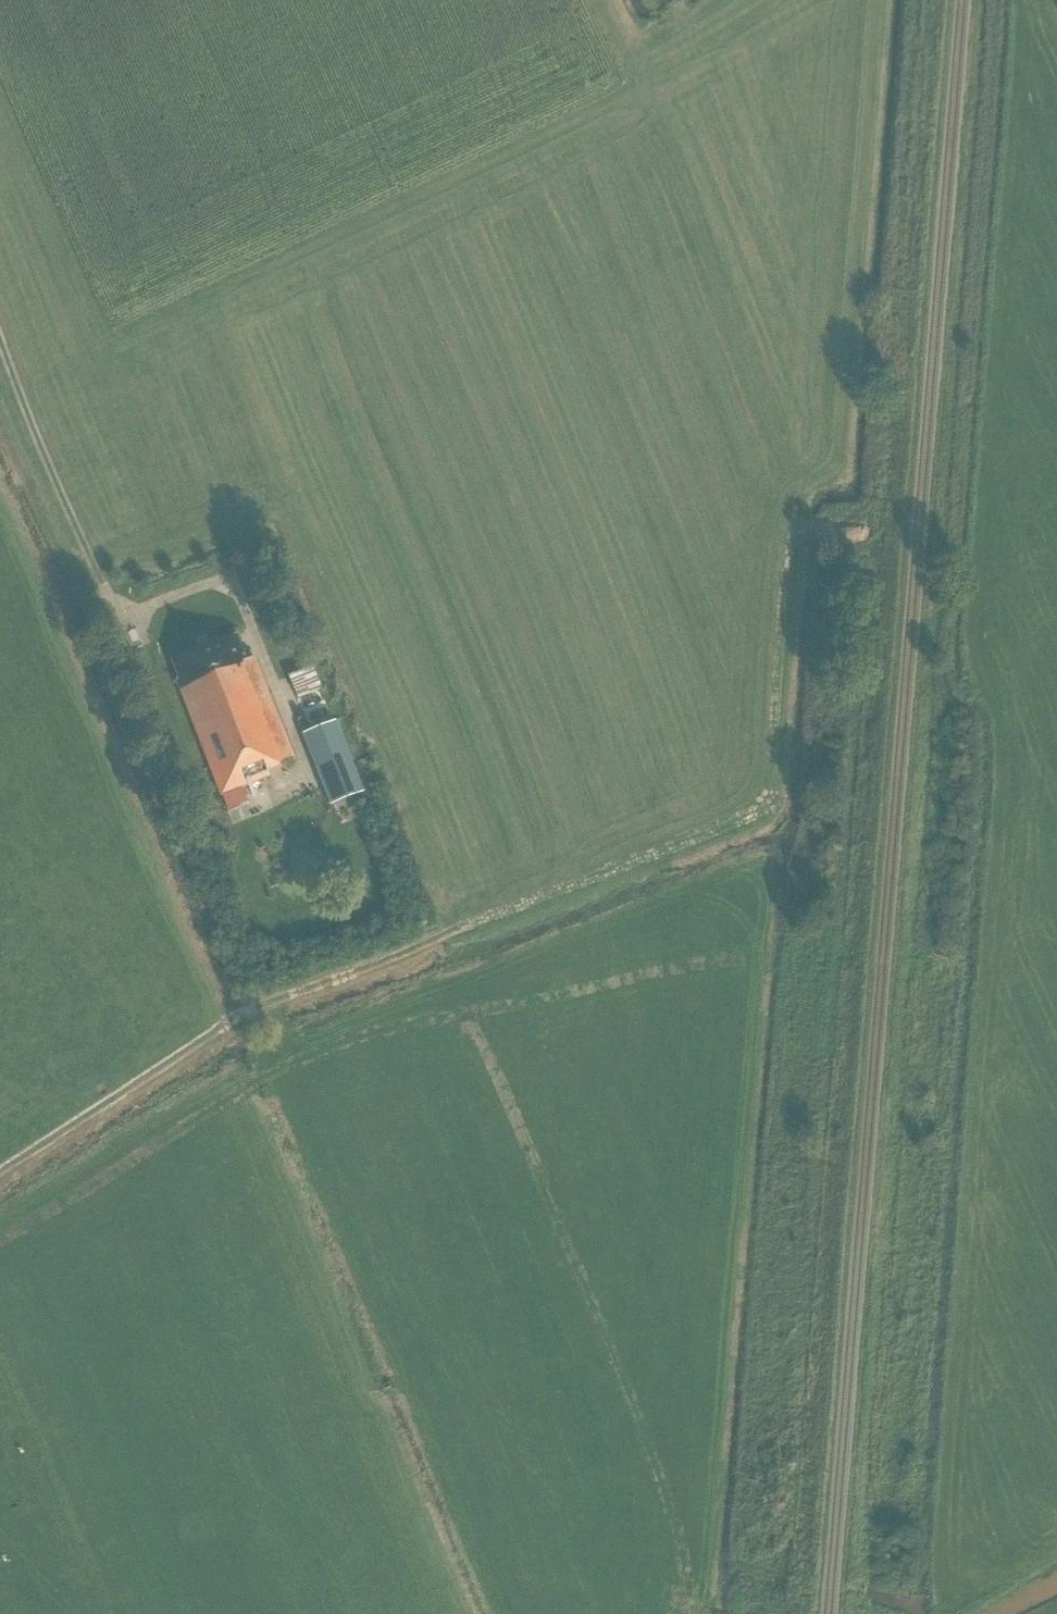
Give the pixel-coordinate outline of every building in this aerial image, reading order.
[(267,771),(294,761),(254,657),(246,660),(236,634),(172,660),(179,679),(177,681),(221,795),(269,776),(267,771)] [(330,804),(363,792),(334,715),(331,716),(312,667),(289,676),(308,725),(300,728),(330,804)]
